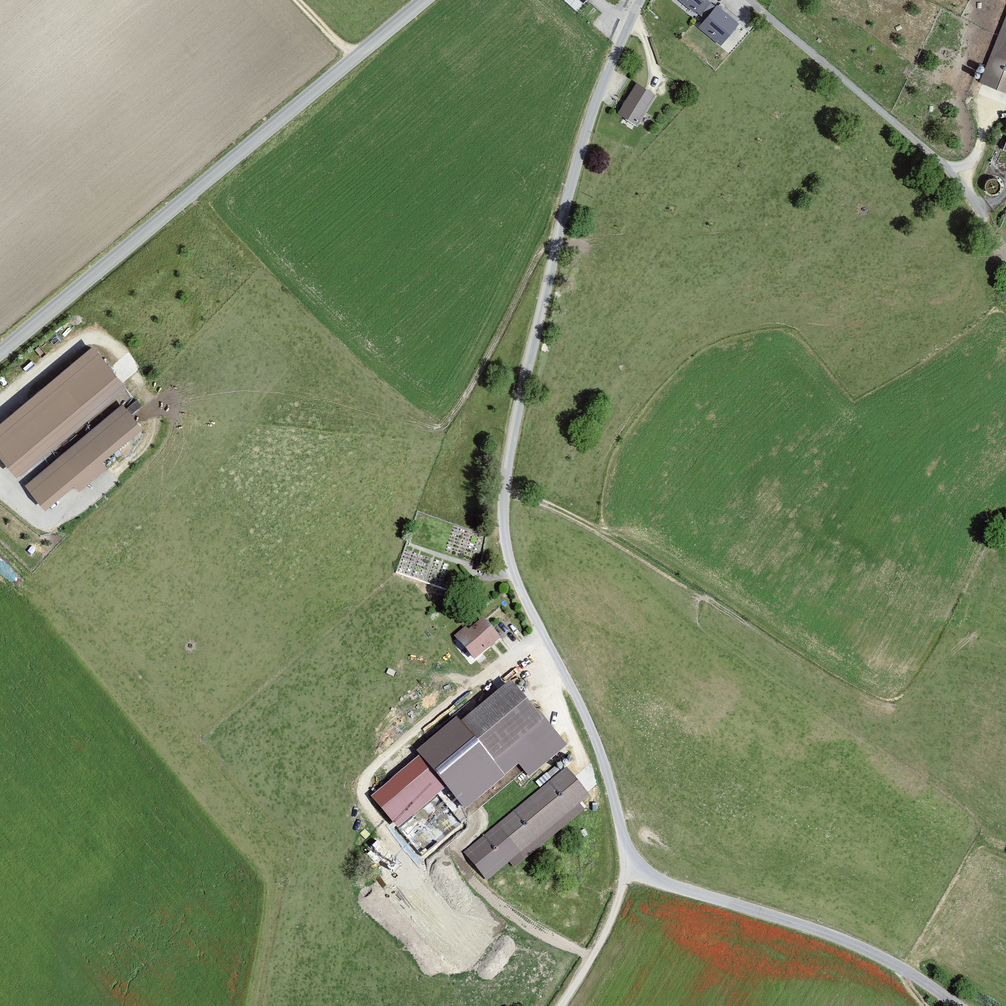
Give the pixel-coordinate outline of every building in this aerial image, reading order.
[(694,12),(696,11),(705,18),(698,26),(721,45),(739,23),(717,4),(716,6),(709,0),(680,0),(694,12)] [(980,81),(1005,92),(1005,13),(980,81)] [(618,112),(638,124),(656,93),(637,81),(618,112)] [(0,423),(0,456),(18,477),(128,386),(93,344),(0,423)] [(123,403),(25,485),(45,509),(74,486),(79,491),(108,468),(103,461),(144,427),(123,403)] [(485,564),(477,563),(477,572),(484,573),(485,564)] [(501,639),(484,618),(469,631),(466,628),(455,637),(475,661),(501,639)] [(543,720),(511,683),(462,724),(495,764),(545,722),(543,720)] [(495,764),(462,724),(457,719),(417,753),(420,758),(446,791),(465,811),(519,765),(530,778),(568,747),(544,719),(543,720),(545,722),(495,764)] [(446,791),(420,758),(372,798),(397,829),(446,791)] [(510,864),(515,868),(585,811),(580,804),(590,796),(567,767),(464,852),(486,882),(510,864)]
